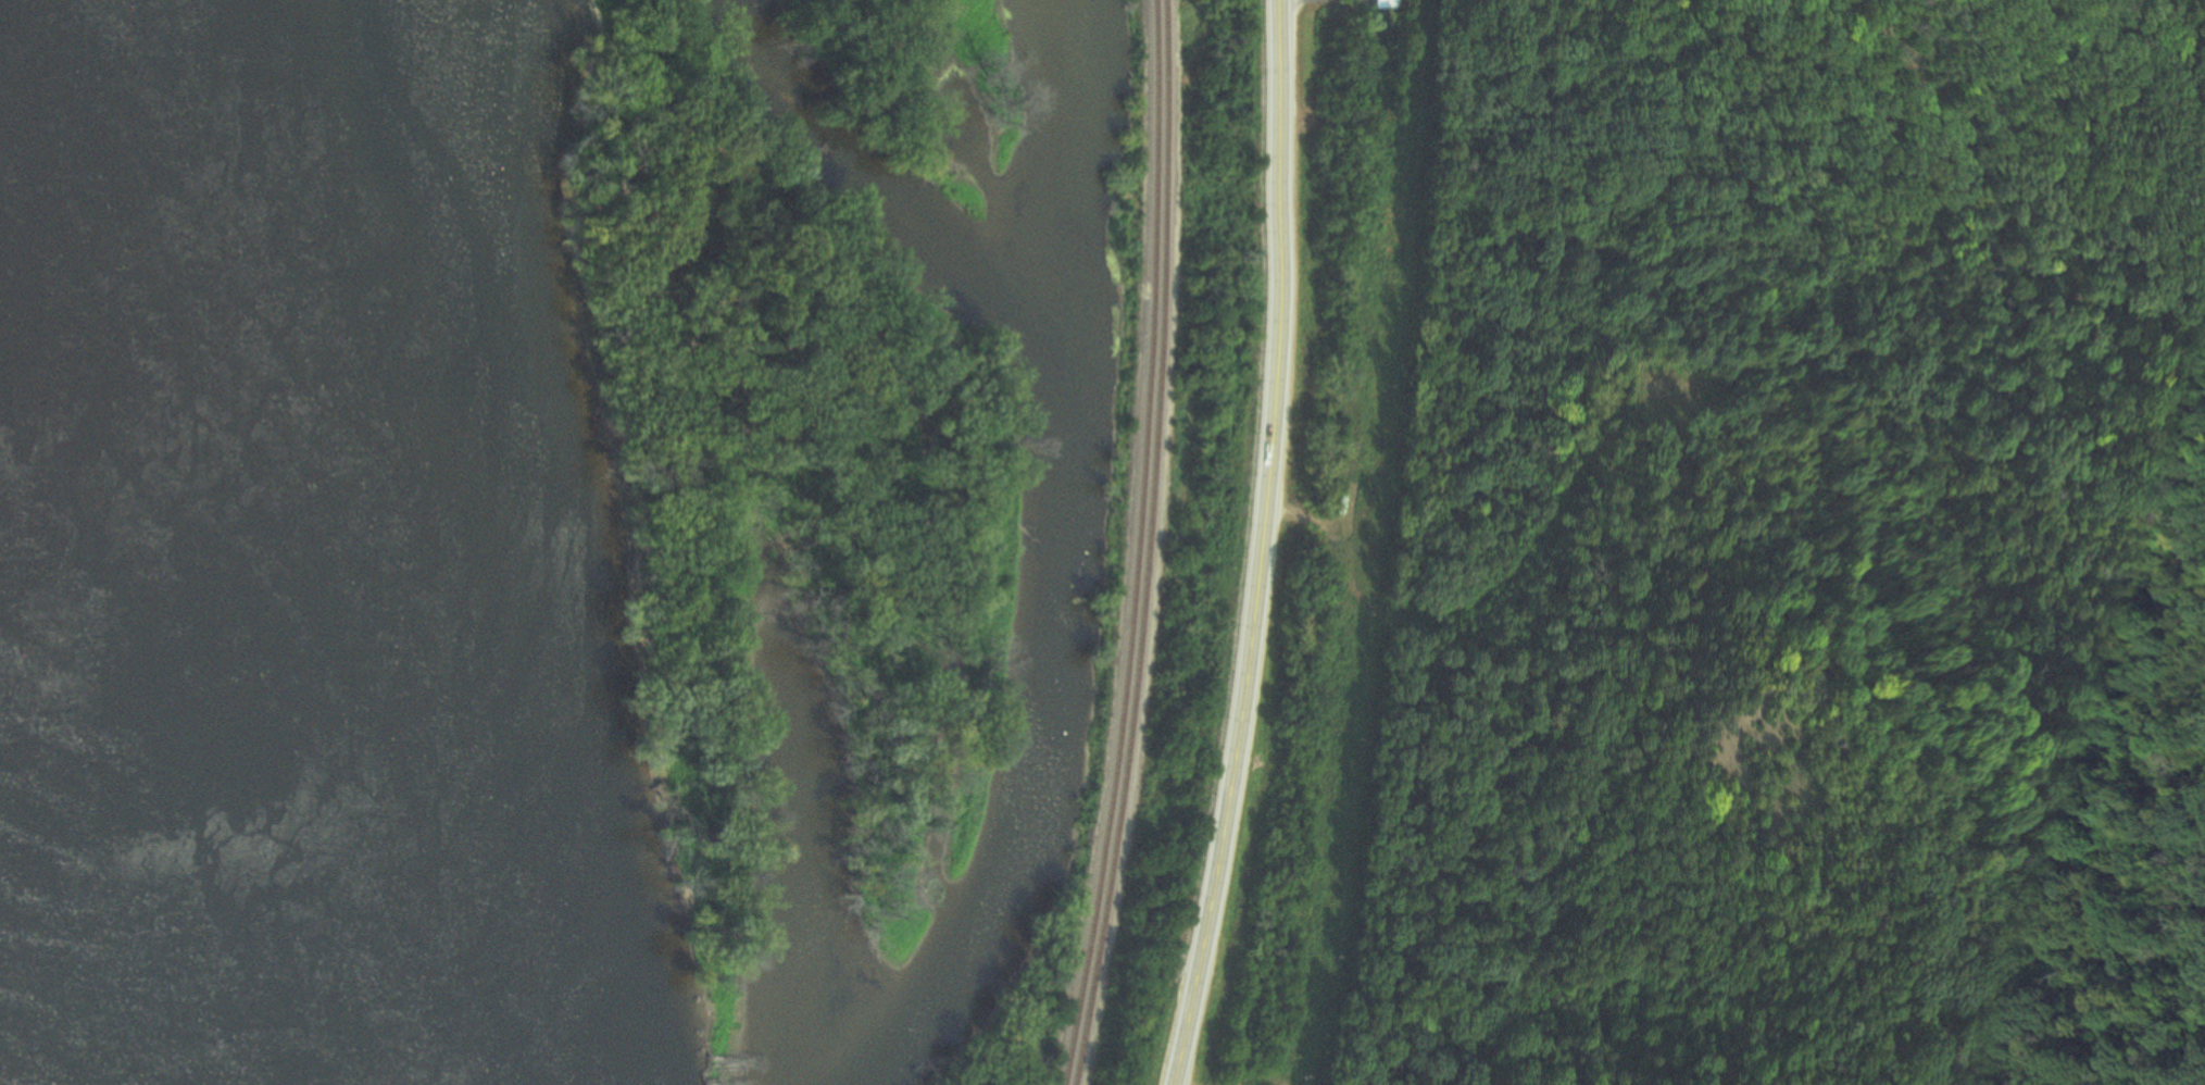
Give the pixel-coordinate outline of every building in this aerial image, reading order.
[(1373,8),(1407,7),(1406,0),(1373,0),(1373,8)]
